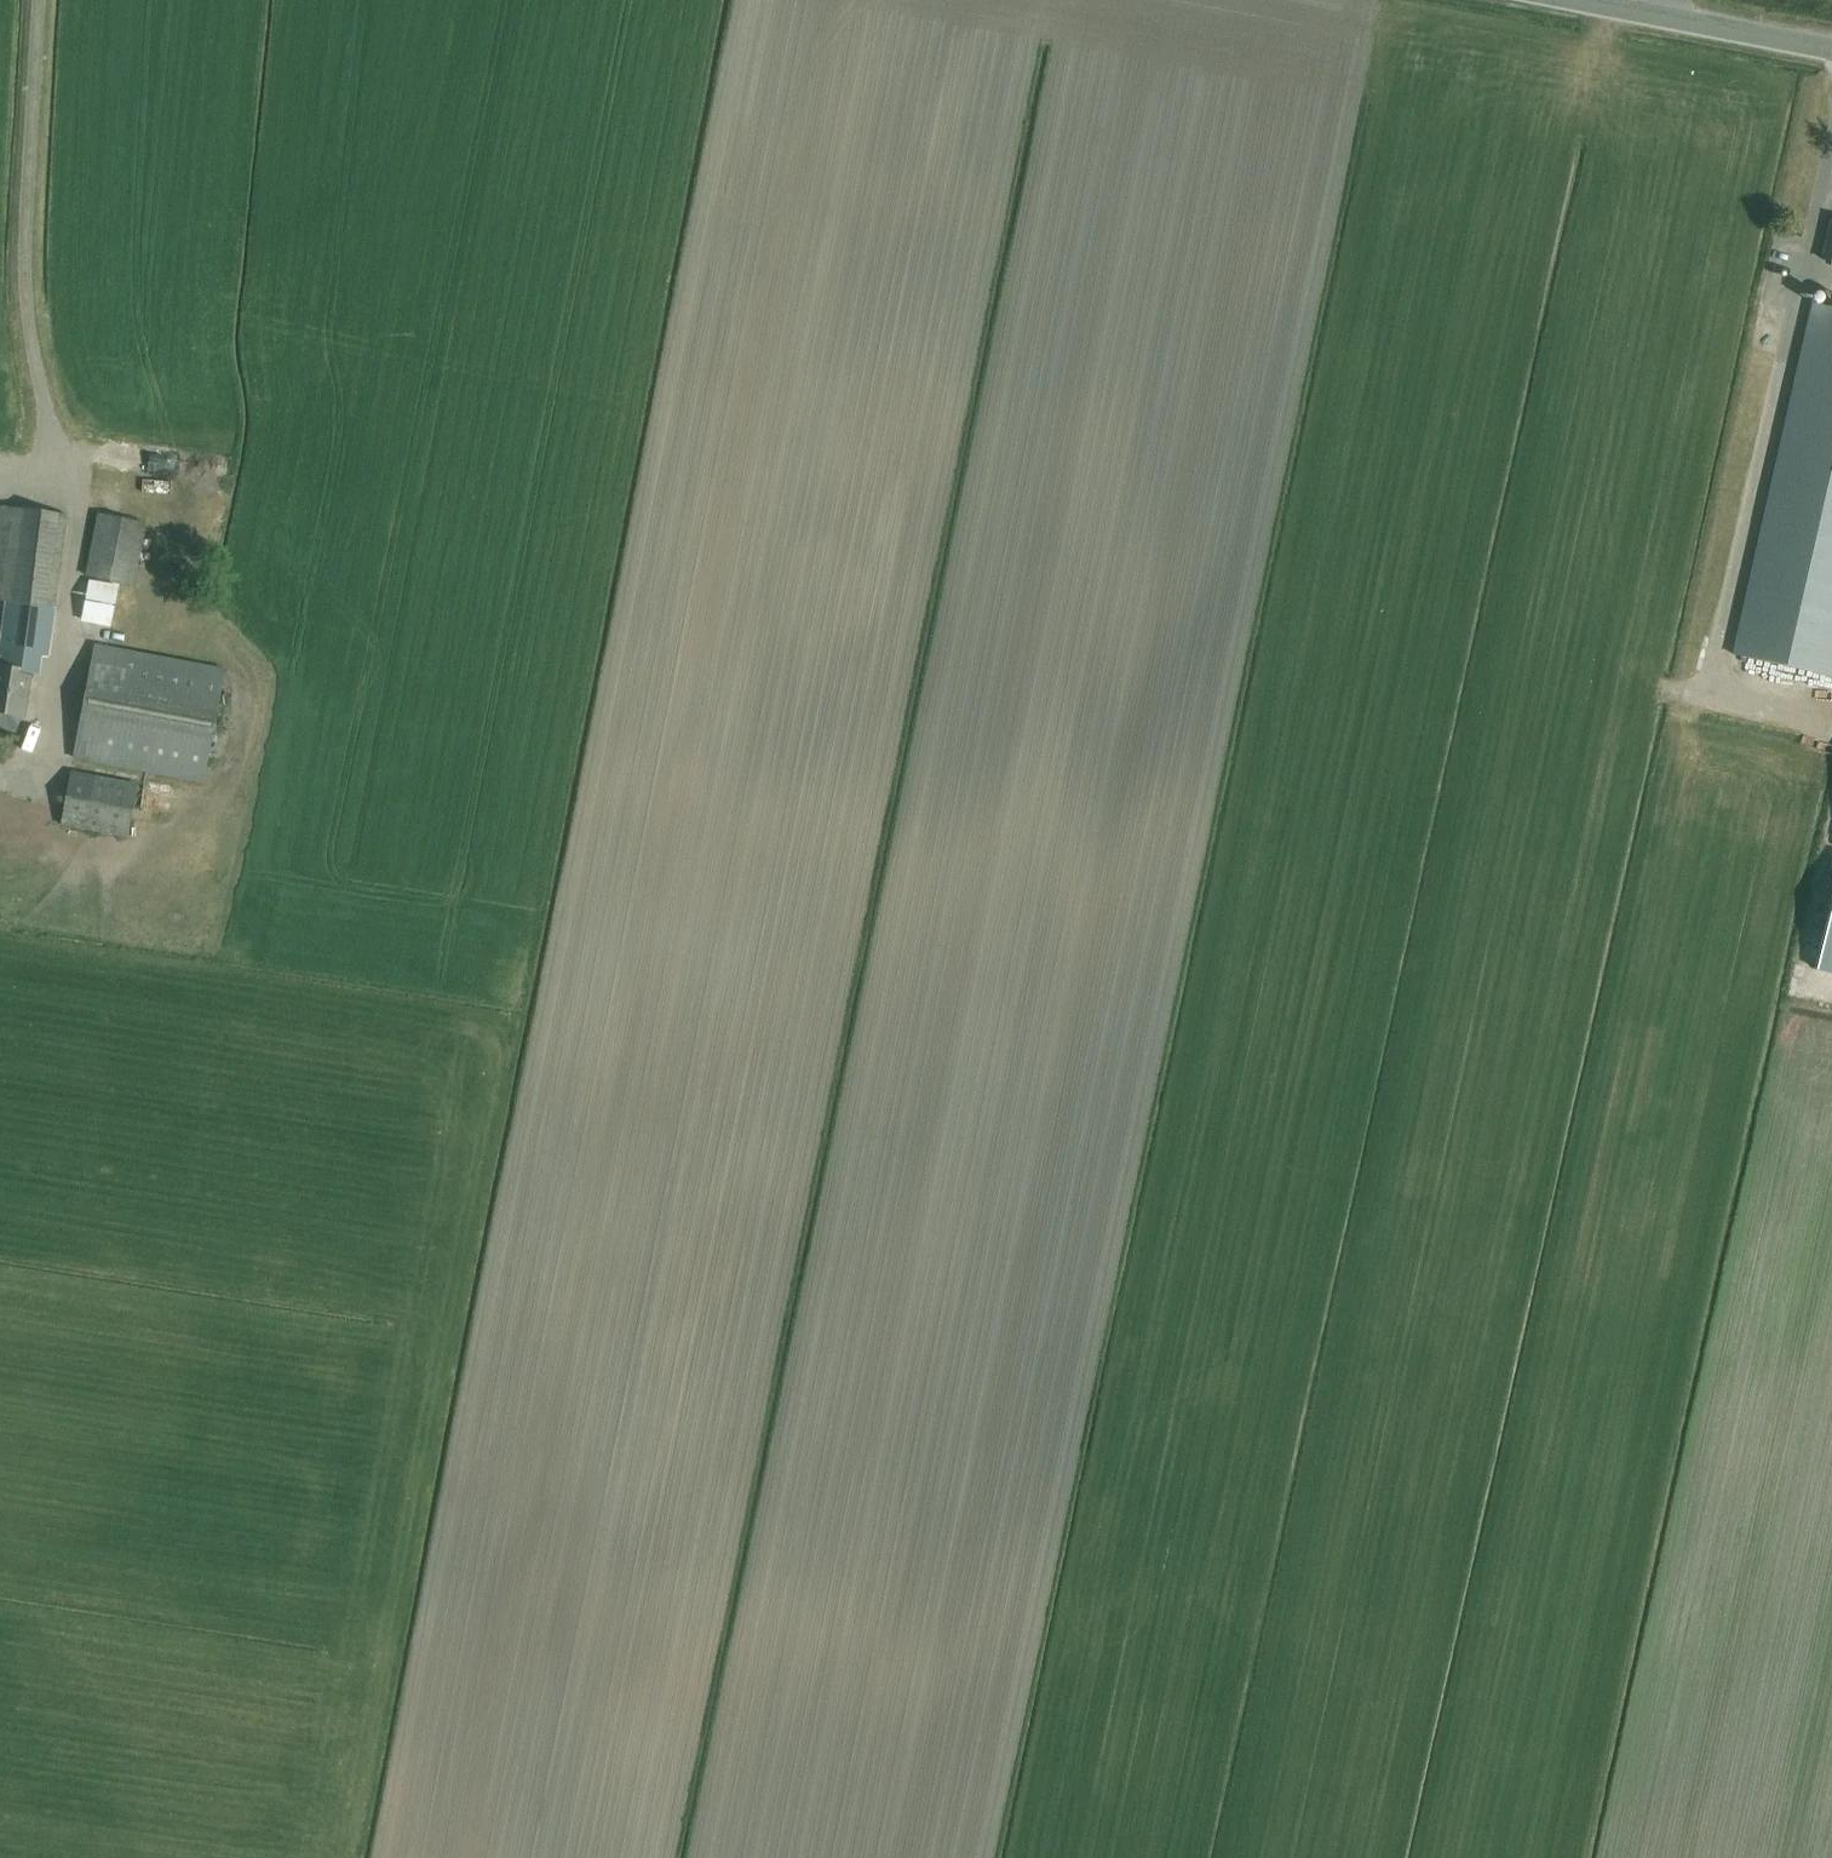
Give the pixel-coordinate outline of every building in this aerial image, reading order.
[(1830,220),(1822,258),(1831,261),(1831,221),(1830,220)] [(1802,264),(1805,250),(1784,245),(1781,259),(1802,264)] [(1812,303),(1732,654),(1831,676),(1831,308),(1812,303)] [(54,607),(66,515),(0,507),(0,599),(5,600),(5,601),(54,607)] [(133,583),(145,524),(97,514),(85,574),(133,583)] [(54,607),(5,601),(0,640),(0,713),(24,717),(32,656),(47,658),(54,607)] [(201,782),(222,670),(94,646),(73,758),(201,782)] [(126,835),(135,787),(72,775),(63,823),(126,835)] [(1831,973),(1831,896),(1816,970),(1831,973)]
